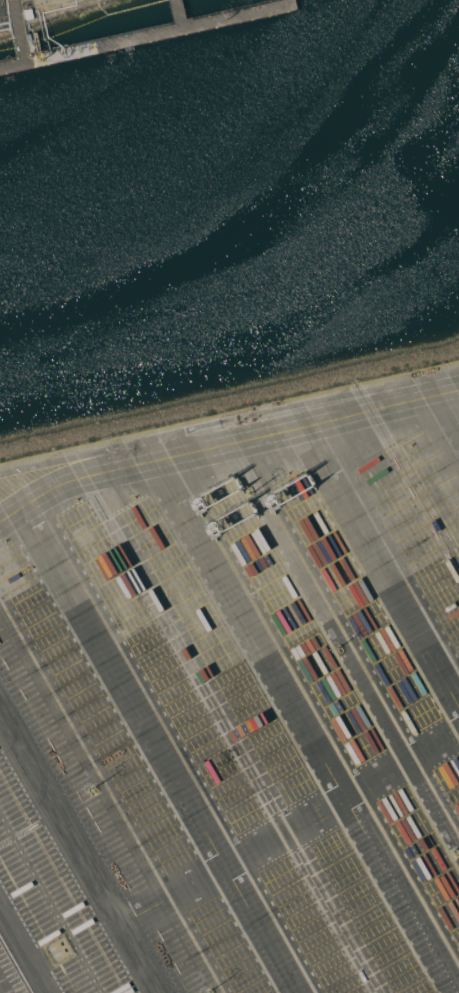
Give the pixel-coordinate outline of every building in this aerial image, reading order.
[(32,8),(34,18),(26,20),(24,10),(32,8)]
